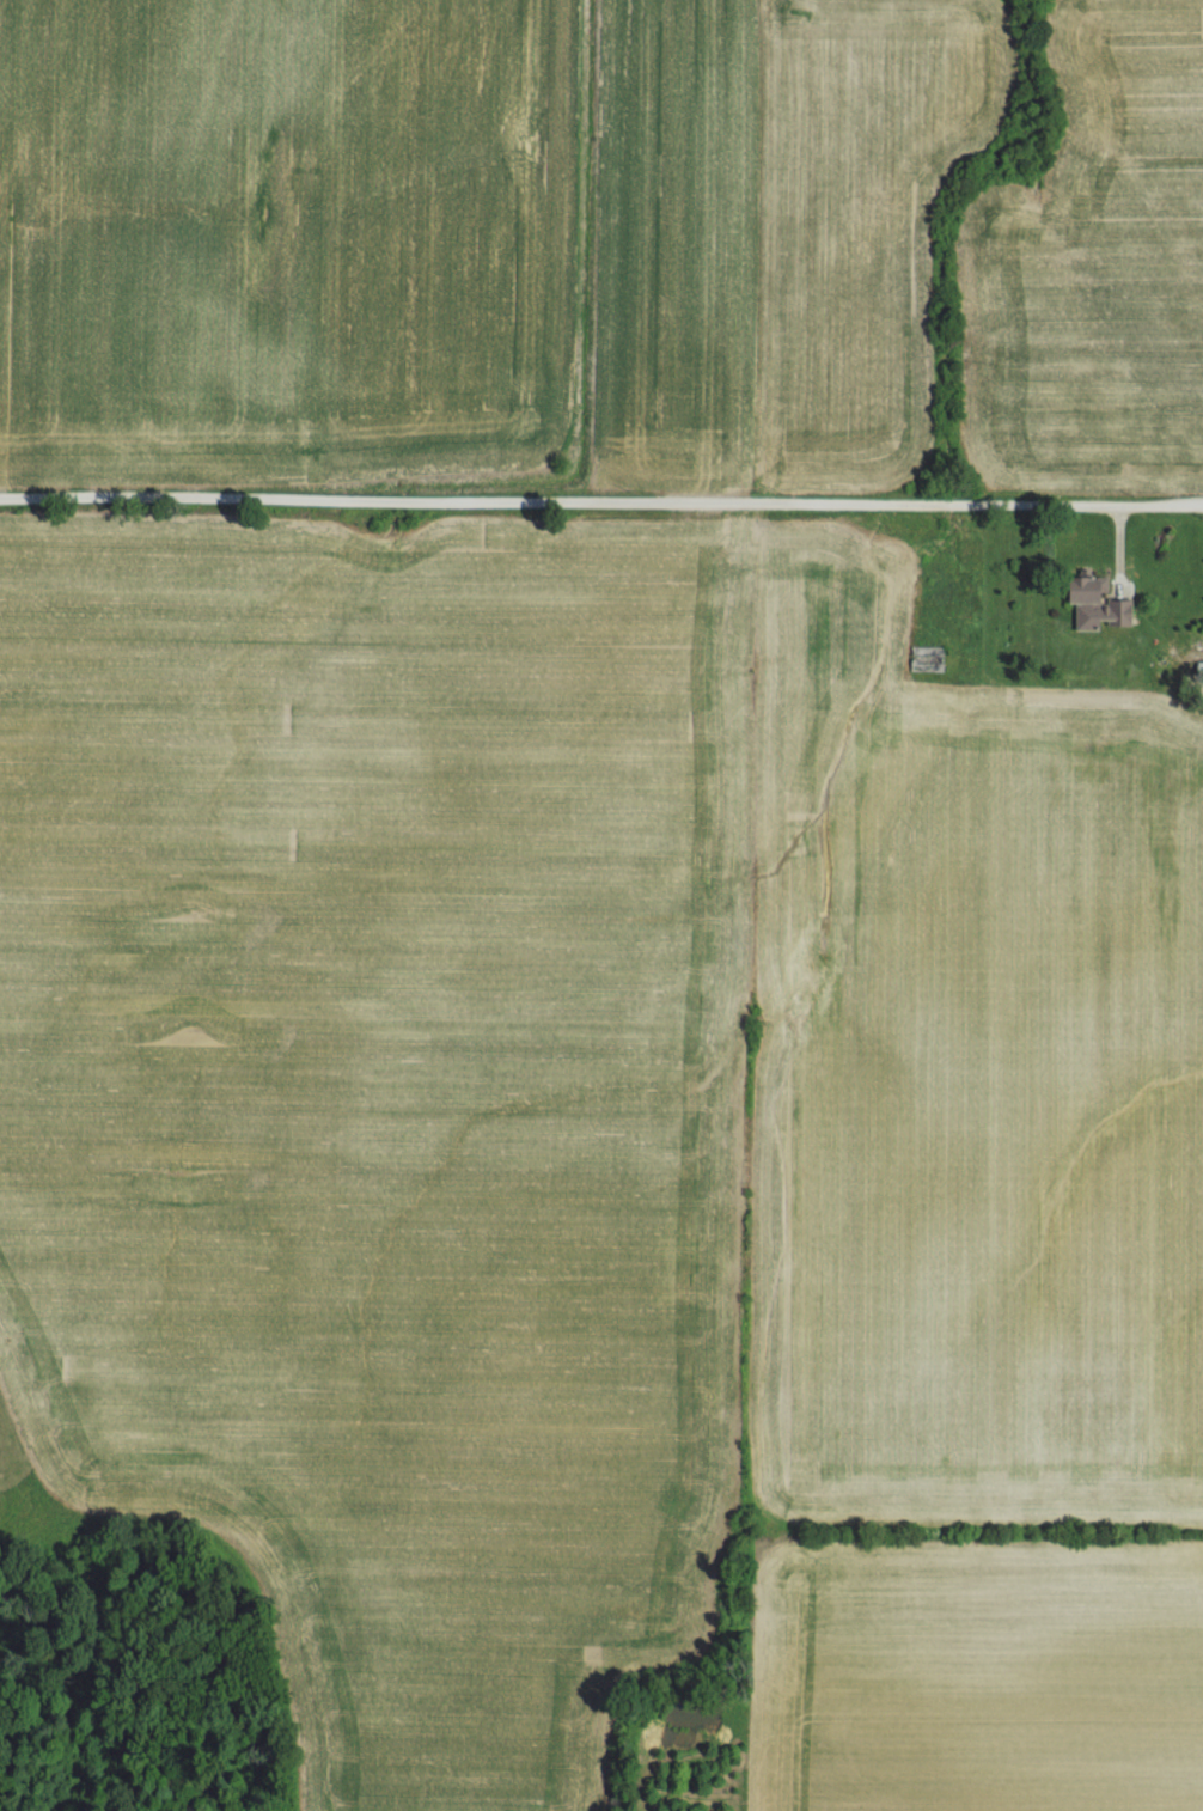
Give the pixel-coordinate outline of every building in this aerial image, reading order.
[(1066,606),(1098,606),(1098,580),(1066,580),(1066,606)] [(1186,636),(1186,646),(1202,646),(1202,636),(1186,636)] [(942,648),(910,648),(910,674),(942,674),(942,648)]
